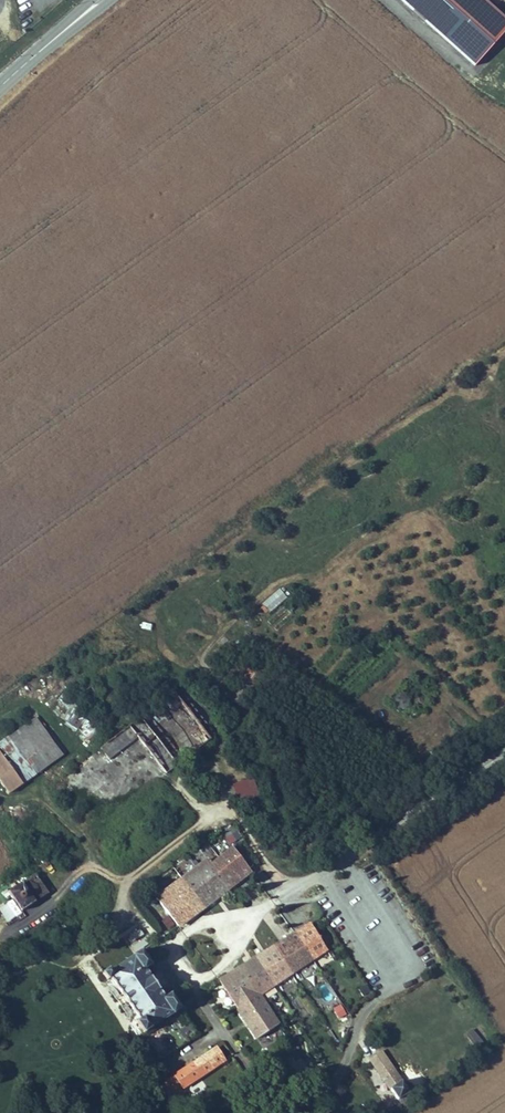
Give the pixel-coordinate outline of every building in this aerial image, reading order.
[(474,65),(504,29),(504,13),(490,0),(375,0),(425,43),(435,32),(474,65)] [(261,603),(269,613),(287,597),(279,588),(261,603)] [(83,736),(95,725),(65,692),(57,699),(70,713),(65,717),(83,736)] [(227,751),(193,701),(78,780),(112,830),(227,751)] [(0,741),(0,749),(25,782),(63,753),(34,715),(0,741)] [(10,800),(23,791),(0,758),(0,786),(10,800)] [(253,777),(231,784),(238,803),(259,796),(253,777)] [(221,833),(231,845),(243,836),(233,823),(221,833)] [(180,928),(253,877),(237,854),(207,875),(194,857),(152,887),(180,928)] [(32,870),(4,890),(18,910),(42,892),(46,889),(32,870)] [(46,889),(42,892),(51,906),(55,903),(46,889)] [(130,951),(147,945),(141,929),(124,935),(130,951)] [(326,958),(306,929),(221,986),(256,1037),(280,1020),(266,999),(279,990),(299,977),(326,958)] [(118,967),(106,975),(114,988),(119,985),(122,990),(118,993),(132,1013),(136,1010),(141,1017),(137,1020),(147,1034),(187,1007),(176,992),(170,996),(166,991),(173,986),(164,974),(158,978),(153,972),(159,967),(147,951),(120,970),(118,967)] [(338,1019),(346,1016),(340,1004),(333,1007),(338,1019)] [(395,1069),(362,1021),(355,1026),(388,1074),(395,1069)] [(278,1025),(257,1039),(263,1049),(284,1035),(278,1025)] [(471,1029),(466,1034),(475,1044),(480,1038),(471,1029)] [(220,1041),(174,1073),(185,1088),(231,1056),(220,1041)] [(301,1058),(291,1064),(298,1074),(307,1069),(301,1058)] [(395,1099),(409,1089),(400,1075),(386,1086),(395,1099)]
